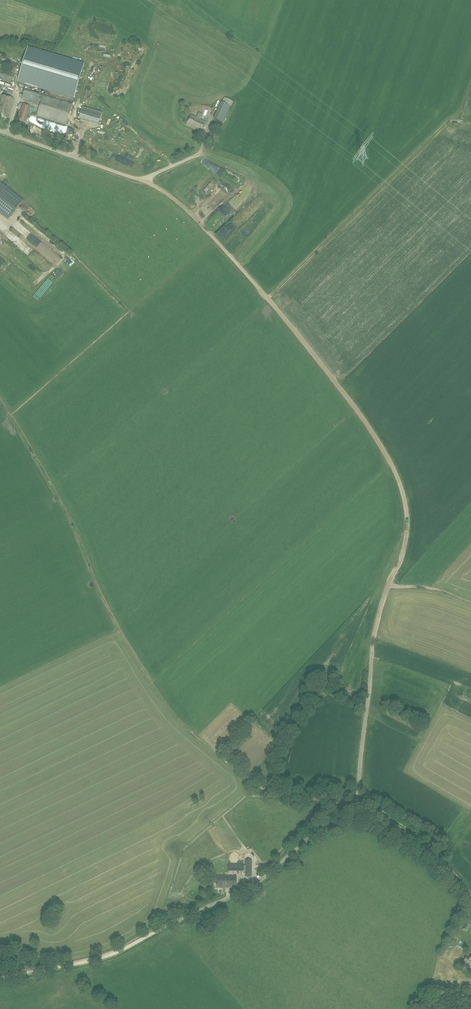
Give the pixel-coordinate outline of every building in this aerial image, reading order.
[(28,48),(18,82),(74,98),(74,97),(84,64),(28,48)] [(12,83),(18,63),(11,62),(8,72),(0,70),(0,80),(12,83)] [(37,101),(40,94),(23,88),(23,94),(23,96),(23,100),(26,100),(31,101),(37,101)] [(14,98),(2,94),(0,101),(0,116),(7,118),(14,98)] [(43,94),(40,104),(37,115),(66,124),(72,103),(43,94)] [(233,102),(224,97),(217,111),(226,116),(233,102)] [(26,121),(30,105),(22,103),(18,118),(26,121)] [(98,124),(102,112),(82,106),(79,118),(98,124)] [(200,119),(202,114),(198,112),(196,117),(190,114),(186,124),(201,131),(206,122),(200,119)] [(23,200),(0,182),(0,212),(8,219),(23,200)] [(232,870),(243,871),(243,870),(246,870),(246,874),(251,874),(251,860),(246,860),(246,866),(243,866),(243,865),(232,865),(232,870)] [(234,876),(234,873),(229,872),(229,876),(217,875),(217,887),(236,887),(236,876),(234,876)] [(466,931),(470,925),(466,922),(462,928),(466,931)]
